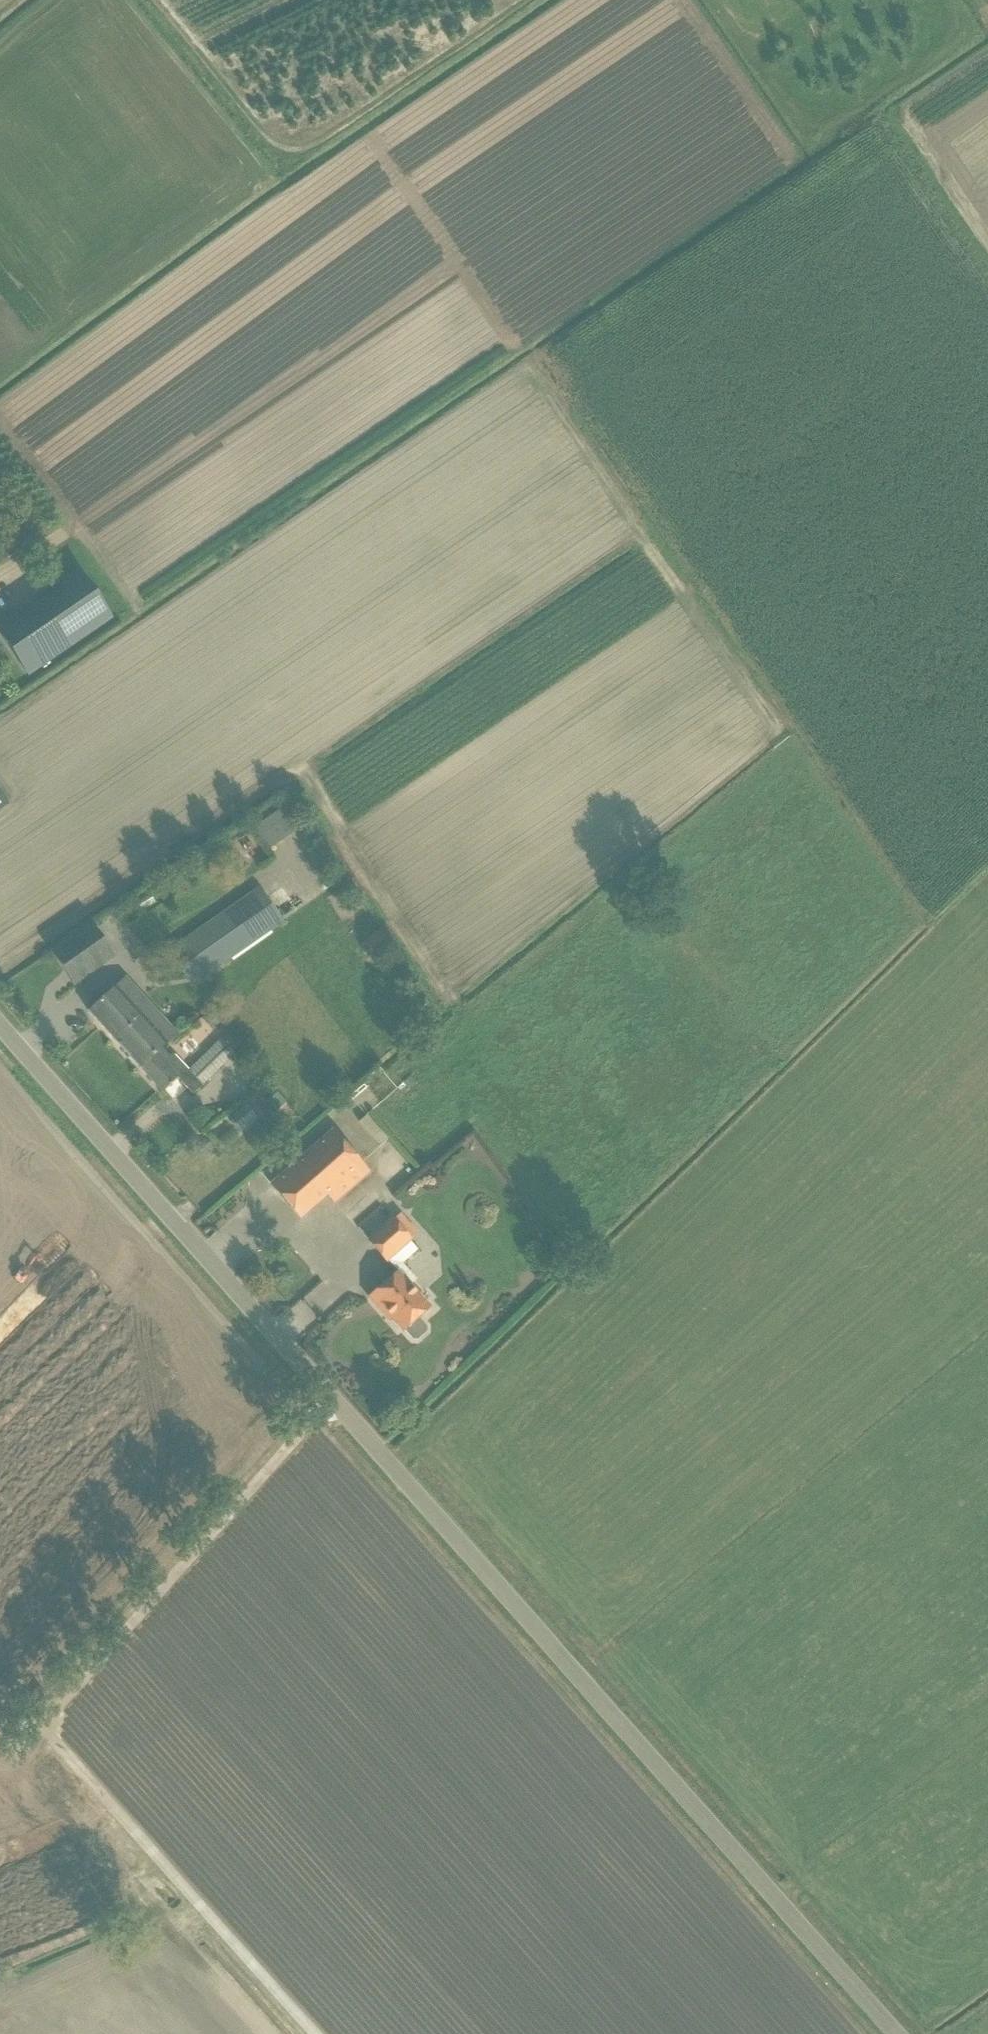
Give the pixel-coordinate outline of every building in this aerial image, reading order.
[(113,619),(78,569),(43,593),(46,598),(32,607),(29,602),(0,621),(0,636),(28,677),(113,619)] [(294,807),(262,830),(279,853),(311,829),(294,807)] [(191,988),(228,962),(236,956),(283,923),(258,888),(167,952),(191,988)] [(90,924),(50,952),(74,986),(114,958),(90,924)] [(88,1012),(140,1068),(162,1048),(176,1034),(125,979),(88,1012)] [(210,1013),(203,1019),(213,1029),(219,1023),(210,1013)] [(192,1095),(207,1082),(236,1055),(222,1040),(209,1052),(187,1072),(173,1056),(172,1057),(162,1048),(140,1068),(162,1092),(169,1085),(170,1087),(172,1085),(170,1084),(177,1078),(192,1095)] [(277,1092),(267,1101),(276,1111),(286,1103),(277,1092)] [(247,1107),(231,1119),(240,1131),(256,1119),(247,1107)] [(334,1203),(349,1190),(368,1173),(332,1132),(286,1172),(271,1185),(300,1219),(327,1195),(334,1203)] [(210,1143),(199,1151),(206,1159),(216,1151),(210,1143)] [(387,1262),(402,1248),(410,1241),(392,1220),(383,1227),(368,1240),(387,1262)] [(398,1273),(397,1274),(370,1298),(382,1311),(384,1309),(403,1331),(404,1330),(412,1340),(417,1340),(426,1332),(427,1327),(418,1318),(429,1308),(398,1273)]
